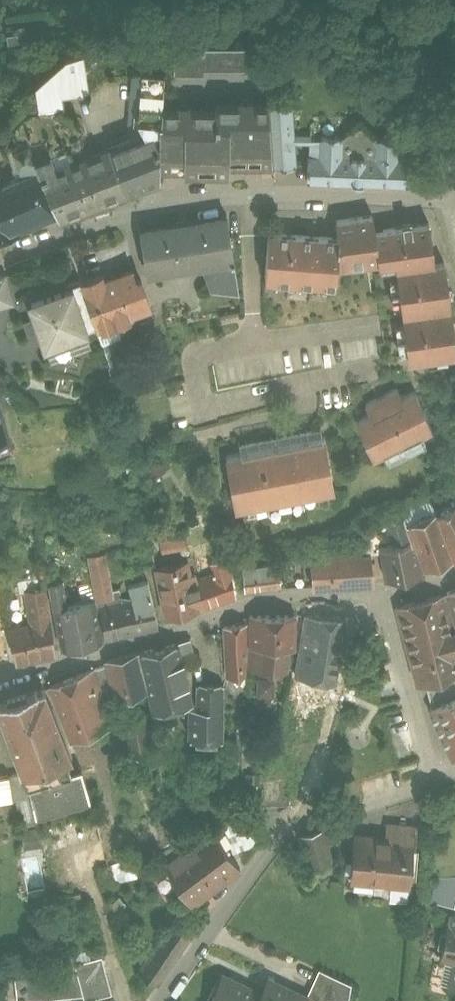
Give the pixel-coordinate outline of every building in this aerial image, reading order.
[(199,67),(243,68),(243,44),(200,43),(200,50),(171,49),(171,73),(199,73),(199,67)] [(84,80),(78,47),(62,50),(29,79),(33,104),(57,100),(55,85),(84,80)] [(156,111),(156,99),(158,68),(134,67),(132,110),(139,122),(156,111)] [(222,160),(262,160),(262,93),(209,93),(209,99),(156,99),(156,111),(154,139),(154,161),(179,160),(179,168),(222,168),(222,160)] [(268,167),(291,165),(290,139),(289,131),(287,95),(263,97),(268,167)] [(301,182),(406,183),(406,168),(407,154),(391,153),(392,133),(370,132),(354,112),(336,132),(313,132),(289,131),(290,139),(305,139),(304,152),(301,152),(301,182)] [(123,185),(154,173),(154,161),(154,139),(148,123),(105,139),(123,185)] [(30,151),(29,149),(22,132),(6,139),(14,158),(30,151)] [(125,190),(123,185),(105,139),(51,160),(44,143),(29,149),(30,151),(33,160),(53,210),(56,216),(125,190)] [(11,232),(9,228),(53,210),(33,160),(0,173),(0,237),(11,232)] [(392,263),(431,257),(425,217),(373,224),(369,201),(331,207),(334,230),(332,265),(374,259),(375,265),(392,263)] [(222,205),(135,218),(142,269),(198,261),(206,284),(234,287),(222,205)] [(334,230),(264,226),(261,275),(331,279),(332,265),(334,230)] [(431,257),(392,263),(398,309),(447,302),(440,256),(431,257)] [(74,269),(76,275),(92,320),(148,301),(136,266),(131,268),(128,259),(99,269),(96,261),(74,269)] [(0,271),(0,304),(9,301),(1,270),(0,271)] [(80,325),(92,320),(76,275),(20,294),(36,340),(41,338),(46,353),(85,339),(80,325)] [(447,302),(398,309),(405,357),(454,350),(447,302)] [(350,415),(369,453),(429,425),(411,386),(398,393),(393,383),(382,388),(360,398),(365,408),(350,415)] [(9,431),(0,403),(0,435),(9,431)] [(220,446),(230,501),(330,483),(318,416),(232,432),(234,444),(220,446)] [(430,509),(451,554),(454,552),(454,499),(453,495),(430,509)] [(420,566),(451,554),(430,509),(402,520),(407,534),(411,543),(420,566)] [(154,539),(156,549),(182,543),(180,533),(154,539)] [(381,576),(416,570),(411,543),(407,534),(374,540),(381,576)] [(149,559),(161,611),(196,603),(231,592),(227,568),(223,554),(217,536),(209,539),(200,542),(209,568),(193,573),(191,564),(187,565),(184,551),(149,559)] [(304,582),(368,578),(366,543),(302,547),(304,582)] [(84,557),(91,593),(110,590),(106,571),(100,544),(82,547),(84,557)] [(240,588),(277,583),(273,556),(236,561),(240,588)] [(100,635),(154,621),(141,570),(122,575),(126,589),(91,598),(100,635)] [(57,645),(100,635),(91,598),(88,590),(63,596),(59,573),(42,577),(57,645)] [(41,580),(20,583),(25,614),(2,620),(7,643),(10,642),(14,656),(49,647),(46,633),(49,632),(41,580)] [(388,600),(413,681),(418,679),(454,668),(454,580),(388,600)] [(331,676),(341,612),(316,609),(300,610),(295,645),(291,670),(331,676)] [(291,645),(291,610),(244,610),(244,616),(244,664),(287,663),(287,645),(291,645)] [(300,610),(291,610),(291,645),(295,645),(300,610)] [(244,616),(219,620),(220,672),(243,671),(244,664),(244,616)] [(192,654),(186,631),(174,634),(175,637),(181,657),(192,654)] [(181,657),(175,637),(135,648),(146,686),(151,704),(191,693),(181,657)] [(146,686),(135,648),(134,644),(99,654),(101,659),(109,690),(111,696),(146,686)] [(92,662),(104,691),(109,690),(101,659),(92,662)] [(92,662),(44,679),(67,735),(114,718),(104,691),(92,662)] [(427,701),(454,687),(454,668),(418,679),(427,701)] [(219,675),(192,675),(192,701),(183,701),(183,732),(218,733),(219,675)] [(60,750),(65,748),(40,680),(0,692),(0,724),(15,763),(22,761),(26,775),(21,777),(30,808),(32,808),(35,818),(71,808),(68,797),(85,793),(76,761),(64,764),(60,750)] [(422,703),(448,755),(454,752),(454,687),(427,701),(422,703)] [(142,709),(118,714),(124,750),(149,745),(142,709)] [(91,812),(37,827),(43,850),(97,835),(91,812)] [(219,820),(227,845),(254,837),(246,812),(219,820)] [(345,878),(404,884),(411,819),(382,816),(380,828),(350,825),(345,878)] [(157,860),(189,905),(239,870),(207,825),(157,860)] [(331,862),(321,826),(293,834),(303,870),(331,862)] [(449,906),(454,888),(454,878),(434,877),(427,899),(449,906)] [(97,957),(87,959),(84,949),(100,946),(90,907),(86,903),(79,903),(75,888),(53,893),(71,968),(79,997),(80,1000),(87,1000),(107,996),(97,957)] [(445,911),(435,958),(439,959),(434,982),(454,987),(454,913),(445,911)] [(132,971),(154,986),(191,934),(169,919),(132,971)] [(42,973),(11,975),(12,1000),(53,1000),(79,997),(71,968),(42,973)] [(205,1000),(302,1000),(304,997),(313,1000),(344,1000),(346,985),(315,969),(303,994),(262,973),(254,988),(220,971),(205,1000)]
